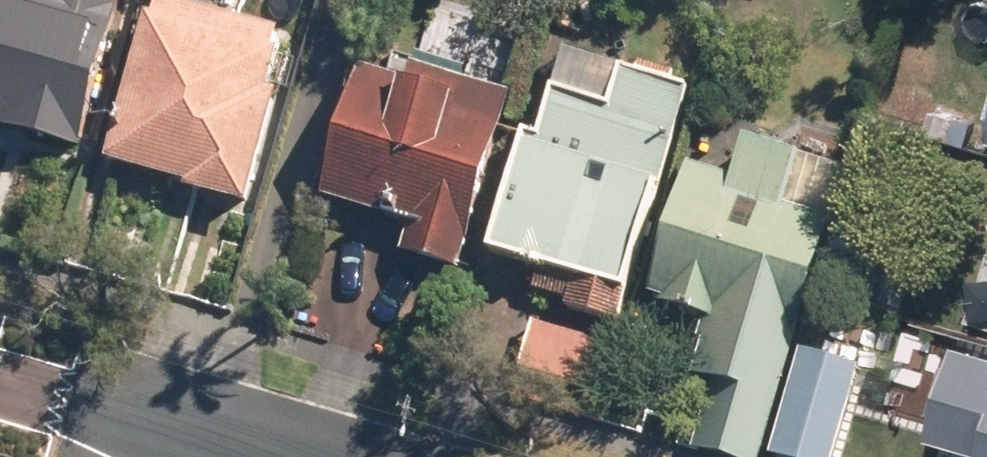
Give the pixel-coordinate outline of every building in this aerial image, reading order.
[(93,137),(131,0),(0,0),(0,112),(93,137)] [(185,0),(171,0),(122,164),(259,204),(309,37),(185,0)] [(550,84),(536,134),(494,280),(634,320),(703,81),(621,58),(609,101),(550,84)] [(516,107),(370,68),(334,197),(414,219),(406,249),(472,267),(516,107)] [(11,147),(0,144),(0,183),(11,147)] [(750,178),(696,165),(664,300),(714,312),(698,383),(689,421),(773,441),(827,210),(798,204),(809,160),(757,148),(750,178)] [(967,350),(942,431),(986,445),(986,356),(967,350)] [(815,357),(788,451),(808,456),(831,456),(857,369),(815,357)]
